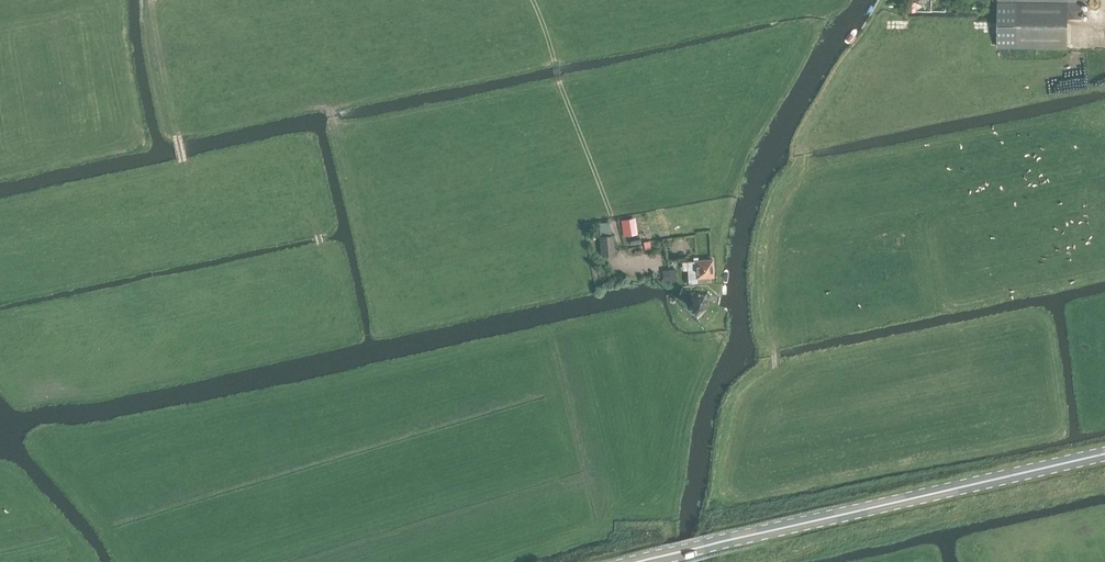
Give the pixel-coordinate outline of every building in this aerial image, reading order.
[(1085,0),(998,0),(997,47),(1067,48),(1068,17),(1082,18),(1082,1),(1085,1),(1085,0)] [(1088,3),(1089,6),(1091,8),(1094,9),(1097,8),(1099,6),(1100,3),(1099,0),(1089,0),(1088,3)] [(601,256),(616,255),(614,234),(600,235),(601,256)] [(714,276),(713,259),(698,260),(698,256),(694,257),(694,261),(688,261),(689,283),(707,282),(707,276),(714,276)] [(663,281),(678,280),(677,268),(663,269),(663,281)] [(688,311),(704,314),(707,298),(691,295),(688,311)]
